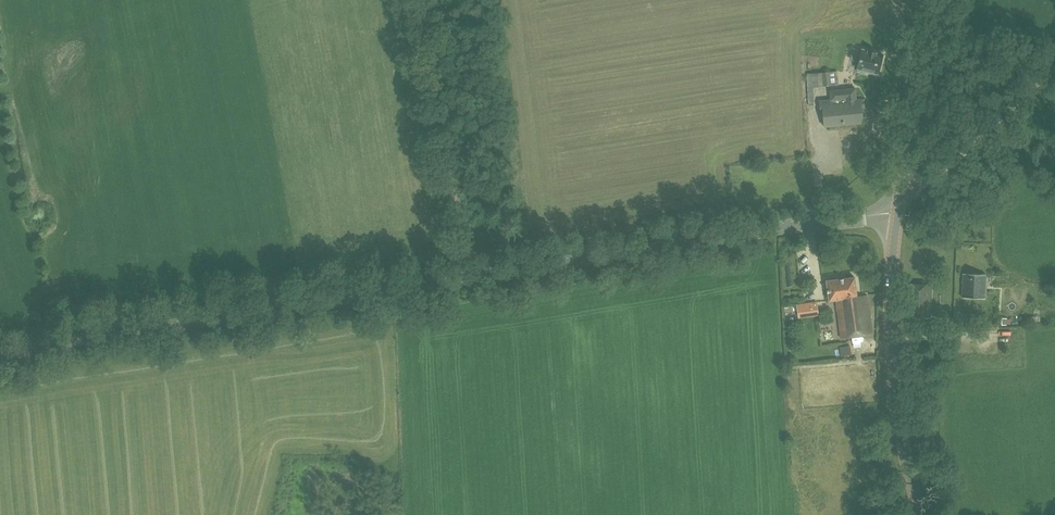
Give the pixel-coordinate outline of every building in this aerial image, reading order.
[(851,59),(860,61),(858,69),(878,73),(883,54),(862,49),(862,51),(854,49),(851,59)] [(821,73),(823,86),(839,85),(838,72),(821,73)] [(821,73),(807,74),(809,105),(813,104),(812,87),(823,86),(821,73)] [(821,100),(820,101),(821,113),(824,113),(825,127),(863,123),(861,98),(857,99),(856,88),(820,91),(821,100)] [(986,275),(963,274),(962,297),(985,298),(986,275)] [(836,300),(841,337),(873,333),(867,296),(857,297),(855,277),(827,281),(830,301),(836,300)] [(907,317),(931,318),(932,300),(932,284),(907,284),(907,317)] [(850,346),(840,347),(841,355),(851,354),(850,346)] [(831,365),(846,364),(845,357),(830,358),(831,365)]
